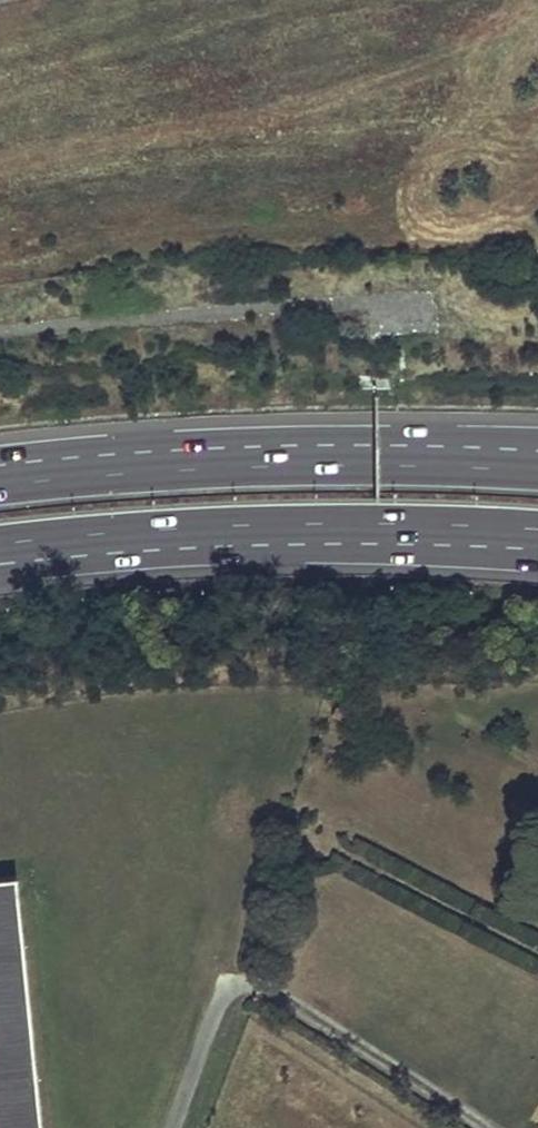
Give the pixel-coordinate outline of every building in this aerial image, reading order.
[(336,706),(331,715),(340,720),(345,711),(336,706)] [(22,867),(0,870),(0,1127),(49,1127),(22,867)]
